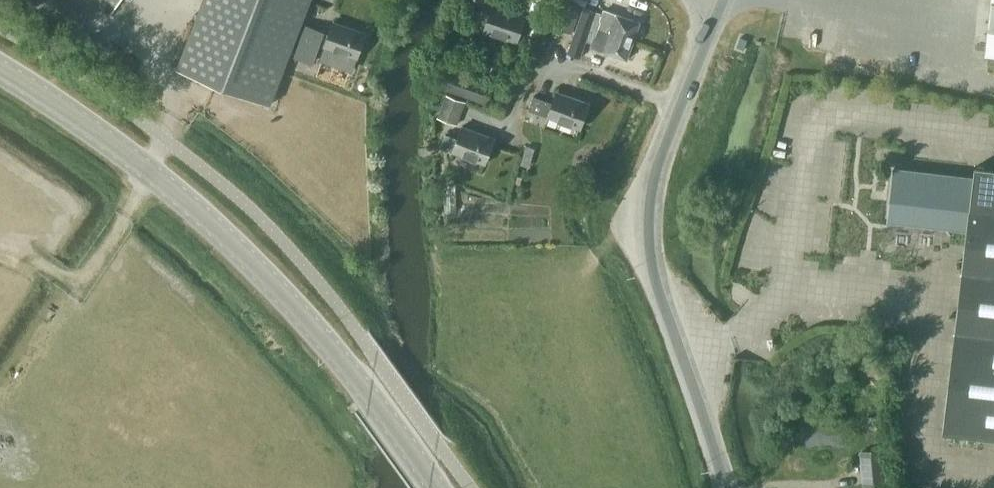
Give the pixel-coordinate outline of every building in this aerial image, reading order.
[(20,5),(53,26),(67,3),(63,0),(22,0),(20,5)] [(108,14),(117,0),(85,0),(108,14)] [(176,68),(270,104),(310,0),(202,0),(176,68)] [(580,6),(563,0),(561,0),(552,26),(571,32),(580,6)] [(984,55),(988,55),(987,62),(993,63),(993,0),(991,0),(984,55)] [(85,14),(67,3),(53,26),(71,36),(85,14)] [(516,41),(525,16),(492,5),(484,30),(516,41)] [(633,40),(640,22),(604,9),(602,14),(584,7),(579,21),(633,40)] [(319,60),(352,72),(357,58),(358,58),(367,32),(333,20),(328,34),(324,32),(325,30),(305,23),(293,57),(313,64),(319,45),(323,46),(319,60)] [(626,59),(633,40),(579,21),(574,35),(592,42),(591,46),(626,59)] [(541,34),(537,46),(544,48),(548,37),(545,35),(541,34)] [(493,84),(447,67),(440,87),(486,104),(493,84)] [(580,128),(589,102),(557,91),(553,102),(534,95),(529,109),(580,128)] [(457,124),(465,101),(446,94),(438,117),(457,124)] [(445,133),(440,147),(452,152),(484,164),(494,138),(462,125),(458,138),(445,133)] [(888,219),(967,228),(944,429),(993,435),(993,168),(975,166),(974,177),(894,168),(888,219)] [(882,449),(862,451),(865,486),(885,485),(882,449)]
